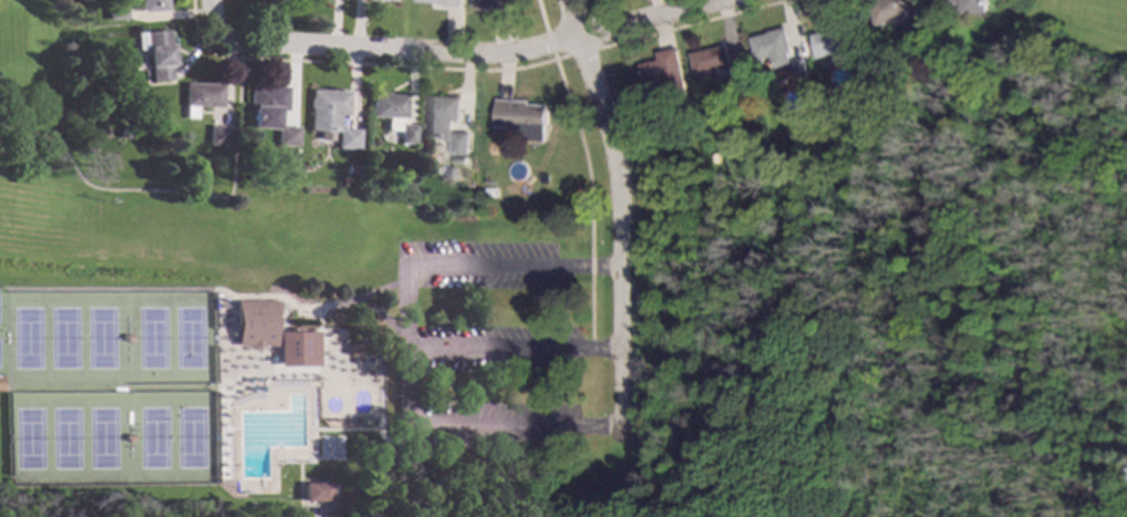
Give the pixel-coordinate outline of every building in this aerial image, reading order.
[(141,12),(140,0),(165,0),(166,10),(141,12)] [(472,7),(472,0),(510,0),(509,9),(472,7)] [(877,25),(870,0),(920,0),(922,7),(907,11),(909,18),(877,25)] [(937,14),(933,0),(988,0),(988,13),(961,13),(961,8),(955,8),(957,10),(937,14)] [(855,49),(819,58),(814,34),(849,25),(855,49)] [(793,52),(790,52),(794,64),(776,69),(773,56),(757,60),(752,35),(787,27),(793,52)] [(167,44),(169,44),(172,65),(169,66),(170,80),(149,81),(148,68),(146,68),(145,50),(135,51),(134,32),(166,31),(167,44)] [(734,66),(697,75),(692,53),(728,45),(734,66)] [(689,96),(666,101),(662,83),(645,86),(641,64),(659,60),(658,52),(678,48),(689,96)] [(872,70),(854,75),(848,54),(868,50),(872,70)] [(220,85),(219,107),(194,106),(194,120),(183,118),(183,106),(182,106),(183,84),(220,85)] [(286,86),(285,111),(247,110),(248,85),(286,86)] [(347,92),(345,115),(337,115),(337,128),(356,130),(356,149),(334,148),(335,132),(308,131),(310,90),(347,92)] [(404,95),(403,118),(401,118),(401,124),(385,123),(385,117),(370,117),(371,94),(404,95)] [(463,96),(462,121),(455,121),(454,132),(472,132),(471,155),(451,154),(452,139),(426,138),(427,95),(463,96)] [(528,101),(528,103),(548,104),(547,141),(509,139),(510,127),(496,126),(497,99),(528,101)] [(885,107),(877,108),(876,101),(883,100),(885,107)] [(413,125),(412,145),(396,144),(397,125),(413,125)] [(226,126),(225,146),(207,145),(207,126),(226,126)] [(296,128),(296,146),(275,145),(276,127),(296,128)] [(469,156),(469,165),(456,164),(456,156),(469,156)] [(279,314),(276,314),(275,347),(263,347),(263,350),(248,349),(248,347),(235,347),(236,301),(279,302),(279,314)] [(302,332),(318,332),(318,366),(277,366),(277,332),(288,332),(288,329),(302,329),(302,332)] [(360,356),(347,355),(348,343),(360,344),(360,356)] [(329,502),(302,502),(302,483),(329,483),(329,502)]
